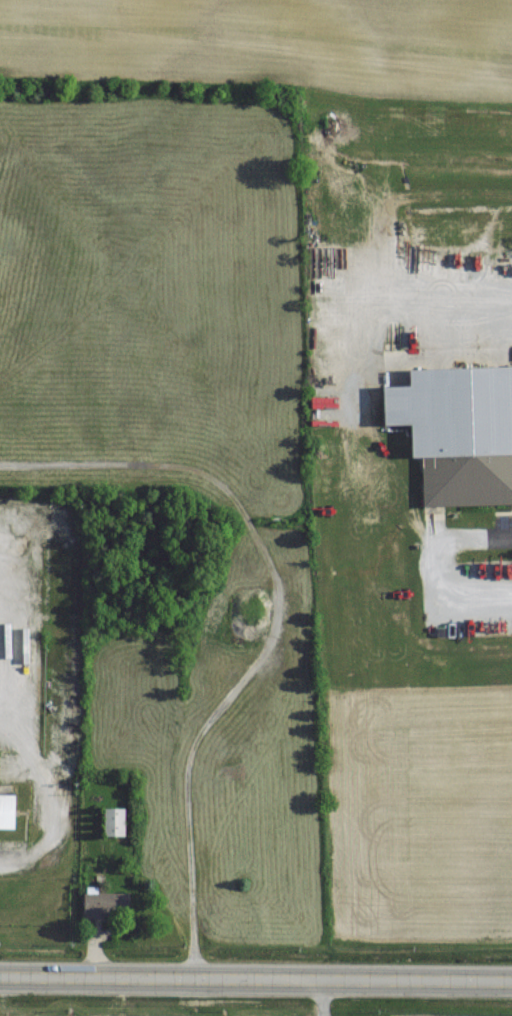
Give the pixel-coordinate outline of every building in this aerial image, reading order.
[(406,424),(407,457),(419,456),(420,505),(511,504),(511,365),(404,367),(405,387),(378,387),(379,424),(406,424)] [(12,794),(0,794),(0,808),(0,817),(0,828),(11,828),(12,794)] [(123,834),(123,808),(101,808),(102,834),(123,834)] [(82,918),(128,918),(128,892),(82,892),(82,918)]
